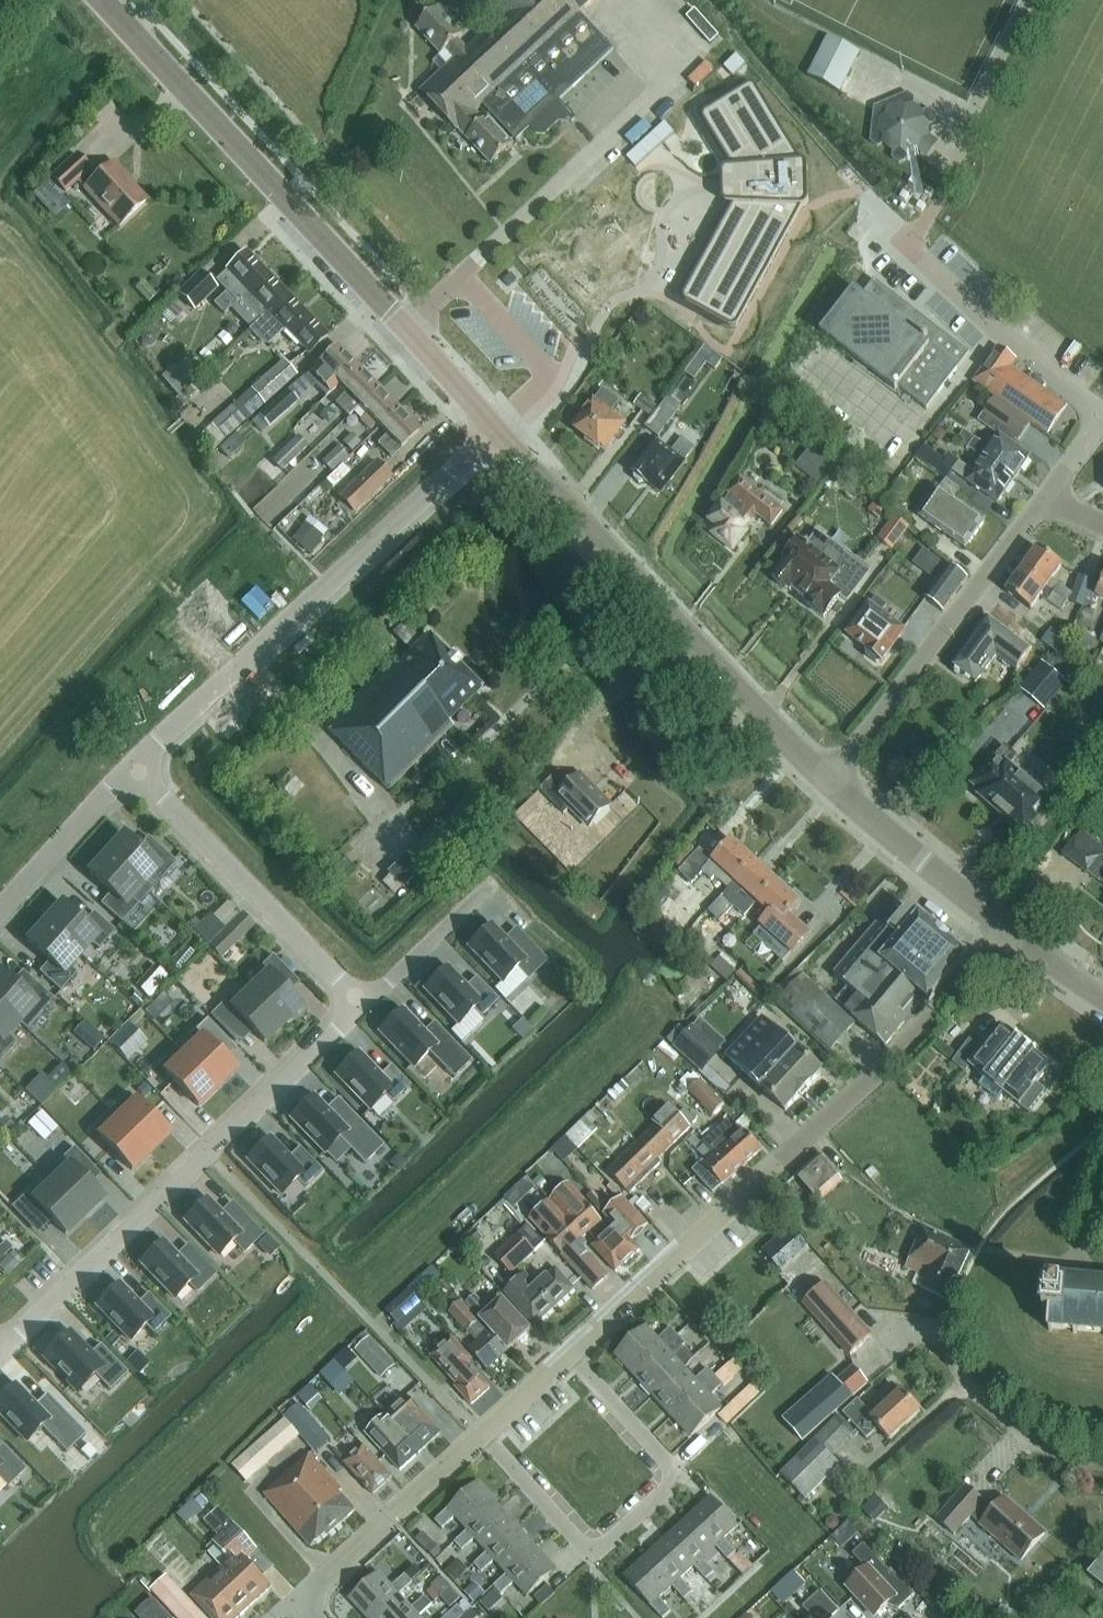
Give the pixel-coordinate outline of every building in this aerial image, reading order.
[(502,15),(467,49),(456,60),(422,92),(457,129),(458,128),(476,112),(475,112),(483,105),(580,14),(568,0),(488,0),(502,15)] [(580,14),(595,0),(568,0),(580,14)] [(463,35),(438,8),(417,28),(441,55),(447,50),(456,60),(467,49),(458,39),(463,35)] [(516,141),(530,129),(536,135),(545,135),(569,112),(559,102),(614,50),(580,14),(483,105),(516,141)] [(858,54),(827,38),(808,76),(839,92),(858,54)] [(683,296),(683,297),(683,298),(683,299),(684,300),(684,301),(685,302),(685,303),(686,304),(687,304),(729,327),(730,328),(731,328),(732,328),(733,328),(734,328),(735,328),(735,327),(736,327),(737,327),(737,326),(738,326),(738,325),(739,325),(739,324),(802,208),(803,208),(804,208),(805,207),(806,207),(806,206),(807,206),(807,205),(808,205),(808,204),(809,203),(809,202),(809,201),(808,170),(808,169),(808,168),(808,167),(808,166),(807,166),(807,165),(806,165),(806,164),(805,163),(804,163),(804,162),(803,162),(802,162),(801,162),(758,90),(757,89),(756,88),(755,87),(754,87),(753,86),(752,86),(751,86),(750,86),(749,86),(748,87),(747,87),(706,112),(705,113),(704,114),(703,115),(703,116),(703,117),(703,118),(703,119),(703,120),(703,121),(704,122),(708,130),(732,168),(725,169),(723,172),(722,175),(723,199),(724,202),(726,204),(729,205),(733,205),(684,294),(684,295),(683,296)] [(871,142),(877,147),(885,144),(894,151),(893,159),(899,163),(907,160),(907,152),(917,148),(926,155),(935,142),(926,136),(928,125),(935,122),(936,114),(930,109),(922,113),(913,106),(914,98),(908,93),(901,97),(876,108),(872,134),(871,142)] [(513,145),(488,118),(484,121),(476,112),(458,128),(491,165),(513,145)] [(89,170),(90,169),(76,155),(52,177),(65,192),(77,181),(84,189),(119,227),(147,201),(128,180),(129,178),(114,162),(96,178),(89,170)] [(261,319),(261,318),(287,294),(246,251),(227,270),(227,271),(217,281),(237,302),(240,298),(261,319)] [(178,293),(195,310),(217,288),(200,272),(178,293)] [(820,333),(895,391),(898,387),(926,409),(969,353),(874,280),(863,295),(854,288),(820,333)] [(287,294),(261,318),(261,319),(249,331),(260,342),(265,337),(271,344),(285,330),(309,354),(328,336),(287,294)] [(174,305),(168,311),(176,319),(182,313),(174,305)] [(142,337),(142,342),(147,346),(152,347),(153,347),(157,342),(157,337),(153,333),(152,333),(147,333),(142,337)] [(339,385),(358,366),(337,345),(318,364),(322,367),(316,374),(325,384),(332,377),(339,385)] [(1049,432),(1065,408),(1010,369),(1016,360),(998,348),(975,381),(1049,432)] [(264,404),(298,376),(285,360),(251,389),(264,404)] [(201,363),(192,372),(198,379),(208,371),(201,363)] [(340,399),(350,409),(356,402),(360,406),(379,387),(358,366),(339,385),(347,392),(340,399)] [(192,384),(174,401),(187,416),(206,399),(192,384)] [(360,420),(370,429),(377,423),(380,427),(399,408),(379,387),(360,406),(367,413),(360,420)] [(658,438),(680,410),(674,405),(685,393),(677,387),(645,428),(658,438)] [(289,388),(258,416),(268,427),(269,428),(300,401),(299,399),(289,388)] [(619,402),(603,391),(595,402),(594,402),(574,428),(588,439),(586,441),(599,451),(600,448),(603,450),(623,424),(622,423),(624,421),(612,412),(619,402)] [(659,407),(641,395),(634,405),(652,417),(659,407)] [(1030,457),(1015,446),(1030,425),(994,399),(978,421),(999,436),(989,449),(964,431),(957,440),(983,458),(1014,480),(1030,457)] [(378,443),(392,457),(420,429),(399,408),(380,427),(387,434),(378,443)] [(770,408),(762,414),(770,425),(778,419),(770,408)] [(213,423),(197,438),(210,453),(227,438),(213,423)] [(939,428),(933,437),(942,443),(948,434),(939,428)] [(236,433),(215,452),(224,462),(245,444),(236,433)] [(351,433),(342,442),(352,452),(361,442),(351,433)] [(275,485),(287,473),(283,469),(306,446),(296,435),(260,470),(275,485)] [(671,453),(656,441),(632,472),(634,473),(634,480),(639,484),(645,482),(647,483),(648,483),(661,493),(684,463),(695,448),(682,438),(671,453)] [(347,453),(337,442),(322,457),(331,468),(347,453)] [(945,461),(924,445),(915,458),(936,474),(945,461)] [(833,462),(813,446),(797,466),(817,482),(833,462)] [(959,462),(952,471),(998,503),(1014,480),(983,458),(973,472),(959,462)] [(376,462),(340,499),(355,513),(391,477),(376,462)] [(754,513),(771,526),(777,518),(783,510),(739,478),(727,494),(730,496),(722,505),(710,520),(719,527),(713,534),(733,549),(745,532),(741,530),(754,513)] [(945,480),(939,489),(920,517),(965,549),(985,521),(954,500),(960,490),(945,480)] [(876,501),(868,511),(879,520),(887,510),(876,501)] [(879,539),(892,549),(908,528),(895,518),(879,539)] [(303,523),(292,539),(316,556),(328,540),(303,523)] [(806,605),(824,618),(841,596),(847,601),(868,573),(844,555),(845,553),(818,532),(807,547),(799,541),(785,559),(786,561),(772,579),(790,592),(792,589),(808,602),(806,605)] [(1052,580),(1063,566),(1038,548),(1022,571),(1067,603),(1073,595),(1052,580)] [(925,600),(943,613),(968,579),(950,566),(925,600)] [(1006,593),(1031,610),(1041,597),(1061,611),(1067,603),(1022,571),(1006,593)] [(1091,582),(1080,577),(1070,602),(1081,607),(1084,600),(1085,597),(1091,582)] [(1085,597),(1084,600),(1094,604),(1095,602),(1097,597),(1102,586),(1091,582),(1085,597)] [(887,605),(876,597),(870,605),(869,605),(847,635),(867,650),(866,651),(867,657),(876,663),(882,663),(905,632),(881,614),(887,605)] [(952,666),(975,683),(997,655),(1017,670),(1031,651),(988,618),(952,666)] [(428,634),(396,667),(392,663),(358,696),(350,688),(335,703),(343,711),(326,728),(387,790),(453,725),(448,721),(481,688),(428,634)] [(1055,654),(1045,665),(1063,682),(1073,671),(1055,654)] [(1043,664),(1022,689),(1044,708),(1065,683),(1063,682),(1045,665),(1044,666),(1043,664)] [(1100,685),(1090,700),(1102,709),(1102,687),(1100,685)] [(1051,803),(1009,767),(1017,758),(1005,748),(994,760),(973,784),(983,792),(980,795),(1024,833),(1027,829),(1035,837),(1056,814),(1047,807),(1051,803)] [(590,827),(610,807),(580,775),(572,783),(559,770),(540,790),(564,814),(571,808),(590,827)] [(406,854),(424,873),(451,846),(433,827),(406,854)] [(1102,871),(1102,849),(1080,833),(1076,840),(1072,838),(1060,855),(1096,880),(1102,871)] [(160,881),(176,863),(155,844),(145,855),(124,836),(107,855),(142,886),(152,875),(160,881)] [(715,877),(729,890),(754,861),(731,840),(712,861),(700,850),(696,854),(689,847),(678,859),(685,865),(679,872),(692,884),(703,873),(712,881),(715,877)] [(421,870),(405,854),(387,872),(403,889),(421,870)] [(89,874),(110,893),(100,904),(122,923),(138,905),(131,898),(142,886),(107,855),(89,874)] [(731,904),(739,895),(737,894),(742,889),(757,903),(777,882),(754,861),(729,890),(708,912),(720,922),(734,907),(731,904)] [(783,963),(802,942),(781,923),(800,903),(777,882),(757,903),(771,916),(753,936),(783,963)] [(660,886),(648,900),(657,909),(669,894),(660,886)] [(98,950),(115,931),(93,912),(84,923),(63,904),(45,923),(80,955),(91,943),(98,950)] [(968,957),(909,907),(888,930),(879,923),(861,944),(925,999),(929,1002),(968,957)] [(241,913),(208,945),(221,959),(254,926),(241,913)] [(28,943),(49,962),(39,973),(60,992),(77,973),(69,966),(80,955),(45,923),(28,943)] [(518,967),(529,978),(547,960),(521,934),(510,944),(491,926),(470,947),(503,981),(518,967)] [(845,1011),(885,1046),(925,999),(861,944),(834,976),(858,996),(845,1011)] [(186,946),(171,964),(179,971),(194,953),(186,946)] [(726,982),(738,969),(721,954),(709,967),(726,982)] [(282,986),(293,976),(273,955),(255,973),(262,980),(250,991),(283,1025),(301,1007),(282,986)] [(190,966),(177,978),(189,991),(201,980),(196,974),(197,973),(190,966)] [(447,968),(425,989),(458,1024),(473,1010),(481,1018),(499,1000),(476,976),(465,987),(447,968)] [(22,991),(1,972),(0,974),(0,1006),(18,1023),(29,1011),(37,1018),(54,999),(32,980),(22,991)] [(830,1049),(836,1044),(855,1024),(804,976),(780,1001),(830,1049)] [(203,1011),(182,990),(169,1003),(190,1025),(203,1011)] [(239,1002),(232,995),(225,1002),(264,1043),(283,1025),(250,991),(239,1002)] [(137,992),(130,999),(139,1007),(146,1000),(137,992)] [(158,996),(143,1010),(156,1024),(171,1009),(158,996)] [(13,1044),(16,1042),(8,1035),(18,1023),(0,1006),(0,1059),(13,1044)] [(392,1021),(380,1032),(414,1067),(429,1052),(454,1078),(473,1063),(434,1022),(423,1032),(402,1011),(401,1012),(399,1010),(390,1019),(392,1021)] [(203,1031),(226,1056),(236,1047),(213,1022),(203,1031)] [(786,1111),(821,1073),(799,1054),(765,1022),(730,1060),(765,1091),(764,1091),(786,1111)] [(125,1058),(143,1039),(128,1024),(109,1042),(125,1058)] [(680,1026),(667,1040),(674,1046),(687,1032),(680,1026)] [(674,1046),(674,1047),(702,1073),(708,1068),(708,1067),(722,1052),(693,1026),(687,1032),(674,1046)] [(1051,1066),(1001,1026),(981,1051),(970,1042),(954,1062),(966,1072),(970,1066),(986,1078),(977,1089),(995,1104),(1004,1093),(1020,1106),(1051,1066)] [(93,1055),(105,1042),(88,1027),(76,1040),(93,1055)] [(235,1070),(210,1044),(196,1029),(189,1037),(196,1044),(184,1055),(217,1089),(235,1070)] [(358,1053),(336,1075),(370,1110),(385,1095),(392,1103),(410,1085),(391,1065),(380,1076),(358,1053)] [(173,1066),(166,1059),(158,1066),(198,1107),(217,1089),(184,1055),(173,1066)] [(702,1073),(701,1074),(725,1096),(732,1088),(708,1067),(708,1068),(702,1073)] [(42,1073),(26,1090),(42,1106),(58,1089),(42,1073)] [(79,1075),(67,1089),(80,1099),(91,1085),(79,1075)] [(692,1082),(696,1085),(689,1092),(701,1104),(712,1093),(697,1077),(692,1082)] [(712,1093),(701,1104),(713,1116),(720,1109),(724,1104),(712,1093)] [(130,1094),(122,1101),(129,1108),(118,1119),(150,1153),(169,1134),(130,1094)] [(24,1120),(40,1104),(31,1097),(16,1113),(24,1120)] [(313,1097),(291,1118),(325,1153),(340,1138),(365,1164),(384,1146),(345,1105),(333,1117),(313,1097)] [(679,1115),(669,1106),(653,1122),(656,1125),(674,1144),(690,1128),(690,1127),(696,1121),(685,1109),(679,1115)] [(42,1111),(28,1124),(45,1142),(59,1129),(42,1111)] [(9,1137),(17,1128),(6,1117),(5,1118),(0,1113),(0,1128),(9,1137)] [(556,1146),(568,1159),(600,1130),(588,1116),(556,1146)] [(107,1130),(99,1123),(92,1130),(132,1171),(150,1153),(118,1119),(107,1130)] [(762,1150),(745,1131),(744,1132),(740,1127),(737,1130),(729,1121),(705,1142),(717,1156),(706,1166),(703,1162),(692,1171),(714,1193),(762,1150)] [(674,1144),(656,1125),(640,1141),(658,1159),(674,1144)] [(288,1158),(270,1139),(248,1160),(281,1195),(296,1180),(304,1188),(322,1171),(299,1147),(288,1158)] [(626,1191),(630,1194),(661,1163),(658,1160),(658,1159),(640,1141),(608,1172),(626,1191)] [(83,1178),(94,1168),(74,1147),(56,1164),(63,1172),(52,1183),(84,1216),(103,1198),(83,1178)] [(820,1155),(795,1177),(818,1202),(842,1181),(820,1155)] [(540,1175),(532,1182),(537,1188),(541,1192),(549,1184),(540,1175)] [(528,1177),(517,1187),(523,1193),(531,1194),(537,1188),(532,1182),(528,1177)] [(12,1207),(21,1217),(35,1203),(65,1235),(84,1216),(52,1183),(40,1194),(33,1187),(12,1207)] [(588,1233),(595,1240),(607,1229),(601,1222),(601,1221),(569,1184),(551,1200),(567,1218),(565,1219),(582,1239),(588,1233)] [(649,1225),(623,1196),(603,1214),(613,1225),(591,1245),(616,1273),(641,1250),(632,1240),(649,1225)] [(262,1235),(236,1208),(225,1219),(207,1200),(185,1221),(218,1256),(233,1241),(244,1252),(262,1235)] [(573,1268),(593,1290),(608,1277),(588,1255),(590,1253),(583,1247),(587,1243),(582,1239),(565,1219),(550,1202),(530,1219),(573,1267),(573,1268)] [(511,1274),(545,1242),(529,1225),(518,1235),(510,1226),(496,1238),(505,1247),(495,1257),(511,1274)] [(790,1226),(763,1251),(783,1273),(810,1248),(790,1226)] [(905,1268),(926,1277),(921,1288),(947,1300),(970,1250),(924,1228),(905,1268)] [(12,1249),(5,1241),(0,1246),(0,1261),(12,1249)] [(191,1249),(180,1259),(161,1241),(140,1262),(175,1298),(190,1284),(197,1291),(215,1274),(191,1249)] [(0,1264),(0,1267),(8,1276),(25,1260),(16,1249),(0,1264)] [(529,1280),(555,1309),(575,1290),(550,1261),(529,1280)] [(888,1262),(885,1271),(897,1274),(899,1265),(888,1262)] [(433,1266),(408,1289),(409,1290),(411,1292),(417,1300),(442,1277),(436,1270),(433,1266)] [(1091,1279),(1084,1279),(1085,1276),(1082,1276),(1081,1279),(1055,1276),(1055,1273),(1052,1273),(1051,1292),(1045,1292),(1043,1312),(1049,1312),(1048,1328),(1049,1329),(1049,1331),(1052,1332),(1052,1329),(1074,1331),(1073,1334),(1077,1334),(1077,1331),(1102,1333),(1102,1281),(1091,1279)] [(521,1278),(504,1293),(534,1327),(555,1309),(529,1280),(526,1283),(521,1278)] [(119,1285),(97,1306),(131,1341),(146,1326),(153,1334),(171,1316),(148,1293),(137,1304),(119,1285)] [(448,1287),(447,1285),(431,1299),(446,1315),(450,1313),(477,1342),(469,1350),(487,1371),(508,1351),(480,1320),(479,1320),(464,1304),(448,1287)] [(804,1304),(851,1356),(872,1337),(852,1315),(825,1285),(804,1304)] [(409,1290),(385,1311),(397,1324),(421,1303),(417,1300),(411,1292),(409,1290)] [(476,1295),(467,1304),(477,1314),(486,1306),(476,1295)] [(502,1300),(481,1320),(481,1319),(480,1320),(508,1351),(530,1331),(502,1300)] [(657,1341),(645,1328),(616,1355),(635,1375),(678,1336),(670,1329),(657,1341)] [(90,1354),(69,1333),(44,1357),(78,1392),(95,1375),(110,1391),(128,1373),(100,1344),(90,1354)] [(381,1379),(395,1366),(369,1337),(368,1338),(363,1333),(352,1344),(356,1349),(355,1350),(381,1379)] [(683,1369),(672,1356),(685,1344),(678,1336),(635,1375),(654,1396),(683,1369)] [(453,1377),(459,1384),(455,1388),(471,1405),(489,1389),(467,1364),(471,1360),(451,1338),(431,1356),(451,1378),(453,1377)] [(335,1360),(320,1374),(331,1387),(346,1373),(345,1371),(335,1360)] [(862,1383),(849,1368),(832,1383),(828,1377),(777,1420),(796,1443),(862,1383)] [(715,1377),(708,1369),(694,1381),(683,1369),(654,1396),(672,1416),(715,1377)] [(361,1409),(375,1399),(356,1374),(342,1384),(361,1409)] [(691,1437),(721,1410),(709,1397),(722,1385),(715,1377),(672,1416),(691,1437)] [(0,1400),(0,1414),(27,1441),(41,1427),(67,1453),(86,1434),(47,1394),(35,1406),(15,1385),(14,1387),(11,1384),(2,1393),(5,1395),(0,1400)] [(890,1440),(921,1412),(901,1391),(873,1417),(857,1400),(842,1413),(857,1429),(867,1439),(879,1428),(890,1440)] [(420,1452),(441,1433),(407,1396),(397,1405),(386,1415),(420,1452)] [(331,1439),(298,1403),(284,1416),(316,1452),(331,1439)] [(366,1433),(382,1451),(400,1471),(420,1452),(386,1415),(366,1433)] [(841,1465),(831,1456),(852,1434),(836,1418),(797,1459),(793,1456),(778,1473),(806,1501),(841,1465)] [(232,1466),(246,1482),(298,1435),(285,1420),(232,1466)] [(7,1488),(26,1469),(1,1444),(0,1445),(0,1480),(7,1488)] [(392,1477),(363,1446),(344,1463),(373,1495),(392,1477)] [(264,1494),(311,1547),(325,1533),(327,1536),(355,1511),(339,1493),(342,1490),(309,1454),(264,1494)] [(448,1509),(435,1521),(442,1529),(456,1517),(468,1531),(497,1504),(477,1482),(448,1509)] [(993,1511),(984,1502),(966,1486),(936,1520),(954,1535),(971,1516),(981,1525),(981,1526),(1021,1561),(1045,1534),(1005,1498),(993,1511)] [(716,1547),(728,1560),(736,1552),(724,1539),(738,1526),(712,1497),(689,1517),(716,1546),(716,1547)] [(497,1504),(468,1531),(454,1543),(462,1551),(475,1539),(487,1553),(488,1553),(517,1526),(497,1504)] [(219,1537),(218,1538),(213,1542),(230,1561),(223,1567),(255,1602),(271,1587),(262,1577),(273,1567),(218,1507),(204,1521),(219,1537)] [(702,1559),(716,1547),(716,1546),(689,1517),(668,1537),(694,1566),(714,1588),(721,1582),(713,1574),(714,1572),(702,1559)] [(481,1573),(495,1561),(507,1574),(507,1575),(536,1548),(517,1526),(488,1553),(487,1553),(474,1565),(481,1573)] [(646,1557),(673,1586),(672,1586),(684,1600),(692,1592),(680,1579),(694,1566),(668,1537),(646,1557)] [(434,1543),(427,1551),(435,1559),(443,1552),(434,1543)] [(900,1609),(914,1596),(893,1573),(891,1575),(863,1545),(853,1555),(867,1570),(848,1587),(875,1617),(888,1604),(900,1609)] [(556,1570),(536,1548),(507,1575),(507,1574),(494,1586),(501,1595),(514,1583),(527,1597),(556,1570)] [(736,1552),(728,1560),(743,1576),(751,1569),(736,1552)] [(662,1617),(664,1617),(671,1612),(659,1598),(672,1586),(673,1586),(646,1557),(624,1577),(651,1606),(662,1617)] [(459,1560),(445,1572),(454,1583),(468,1570),(459,1560)] [(415,1565),(405,1575),(412,1582),(422,1573),(415,1565)] [(255,1602),(223,1567),(191,1596),(211,1617),(238,1617),(255,1602)] [(412,1583),(412,1582),(405,1575),(392,1587),(378,1573),(349,1599),(367,1617),(373,1617),(399,1595),(412,1583)] [(442,1576),(431,1586),(432,1587),(440,1596),(452,1586),(442,1576)] [(152,1591),(172,1613),(187,1599),(167,1577),(155,1587),(152,1591)] [(146,1578),(141,1583),(150,1592),(152,1591),(155,1587),(146,1578)] [(475,1583),(465,1592),(474,1603),(485,1593),(475,1583)] [(547,1586),(534,1597),(541,1606),(555,1594),(547,1586)] [(452,1589),(442,1598),(452,1608),(461,1598),(452,1589)] [(839,1611),(820,1591),(802,1607),(811,1617),(831,1617),(839,1611)] [(432,1605),(425,1596),(412,1609),(399,1595),(373,1617),(417,1617),(419,1616),(419,1617),(432,1605)] [(494,1607),(485,1598),(481,1602),(489,1611),(494,1607)] [(135,1613),(139,1617),(170,1617),(152,1599),(135,1613)] [(187,1599),(172,1613),(177,1617),(205,1617),(187,1599)] [(466,1614),(458,1606),(445,1617),(461,1617),(466,1614)] [(463,1617),(478,1617),(480,1616),(473,1609),(463,1617)]
